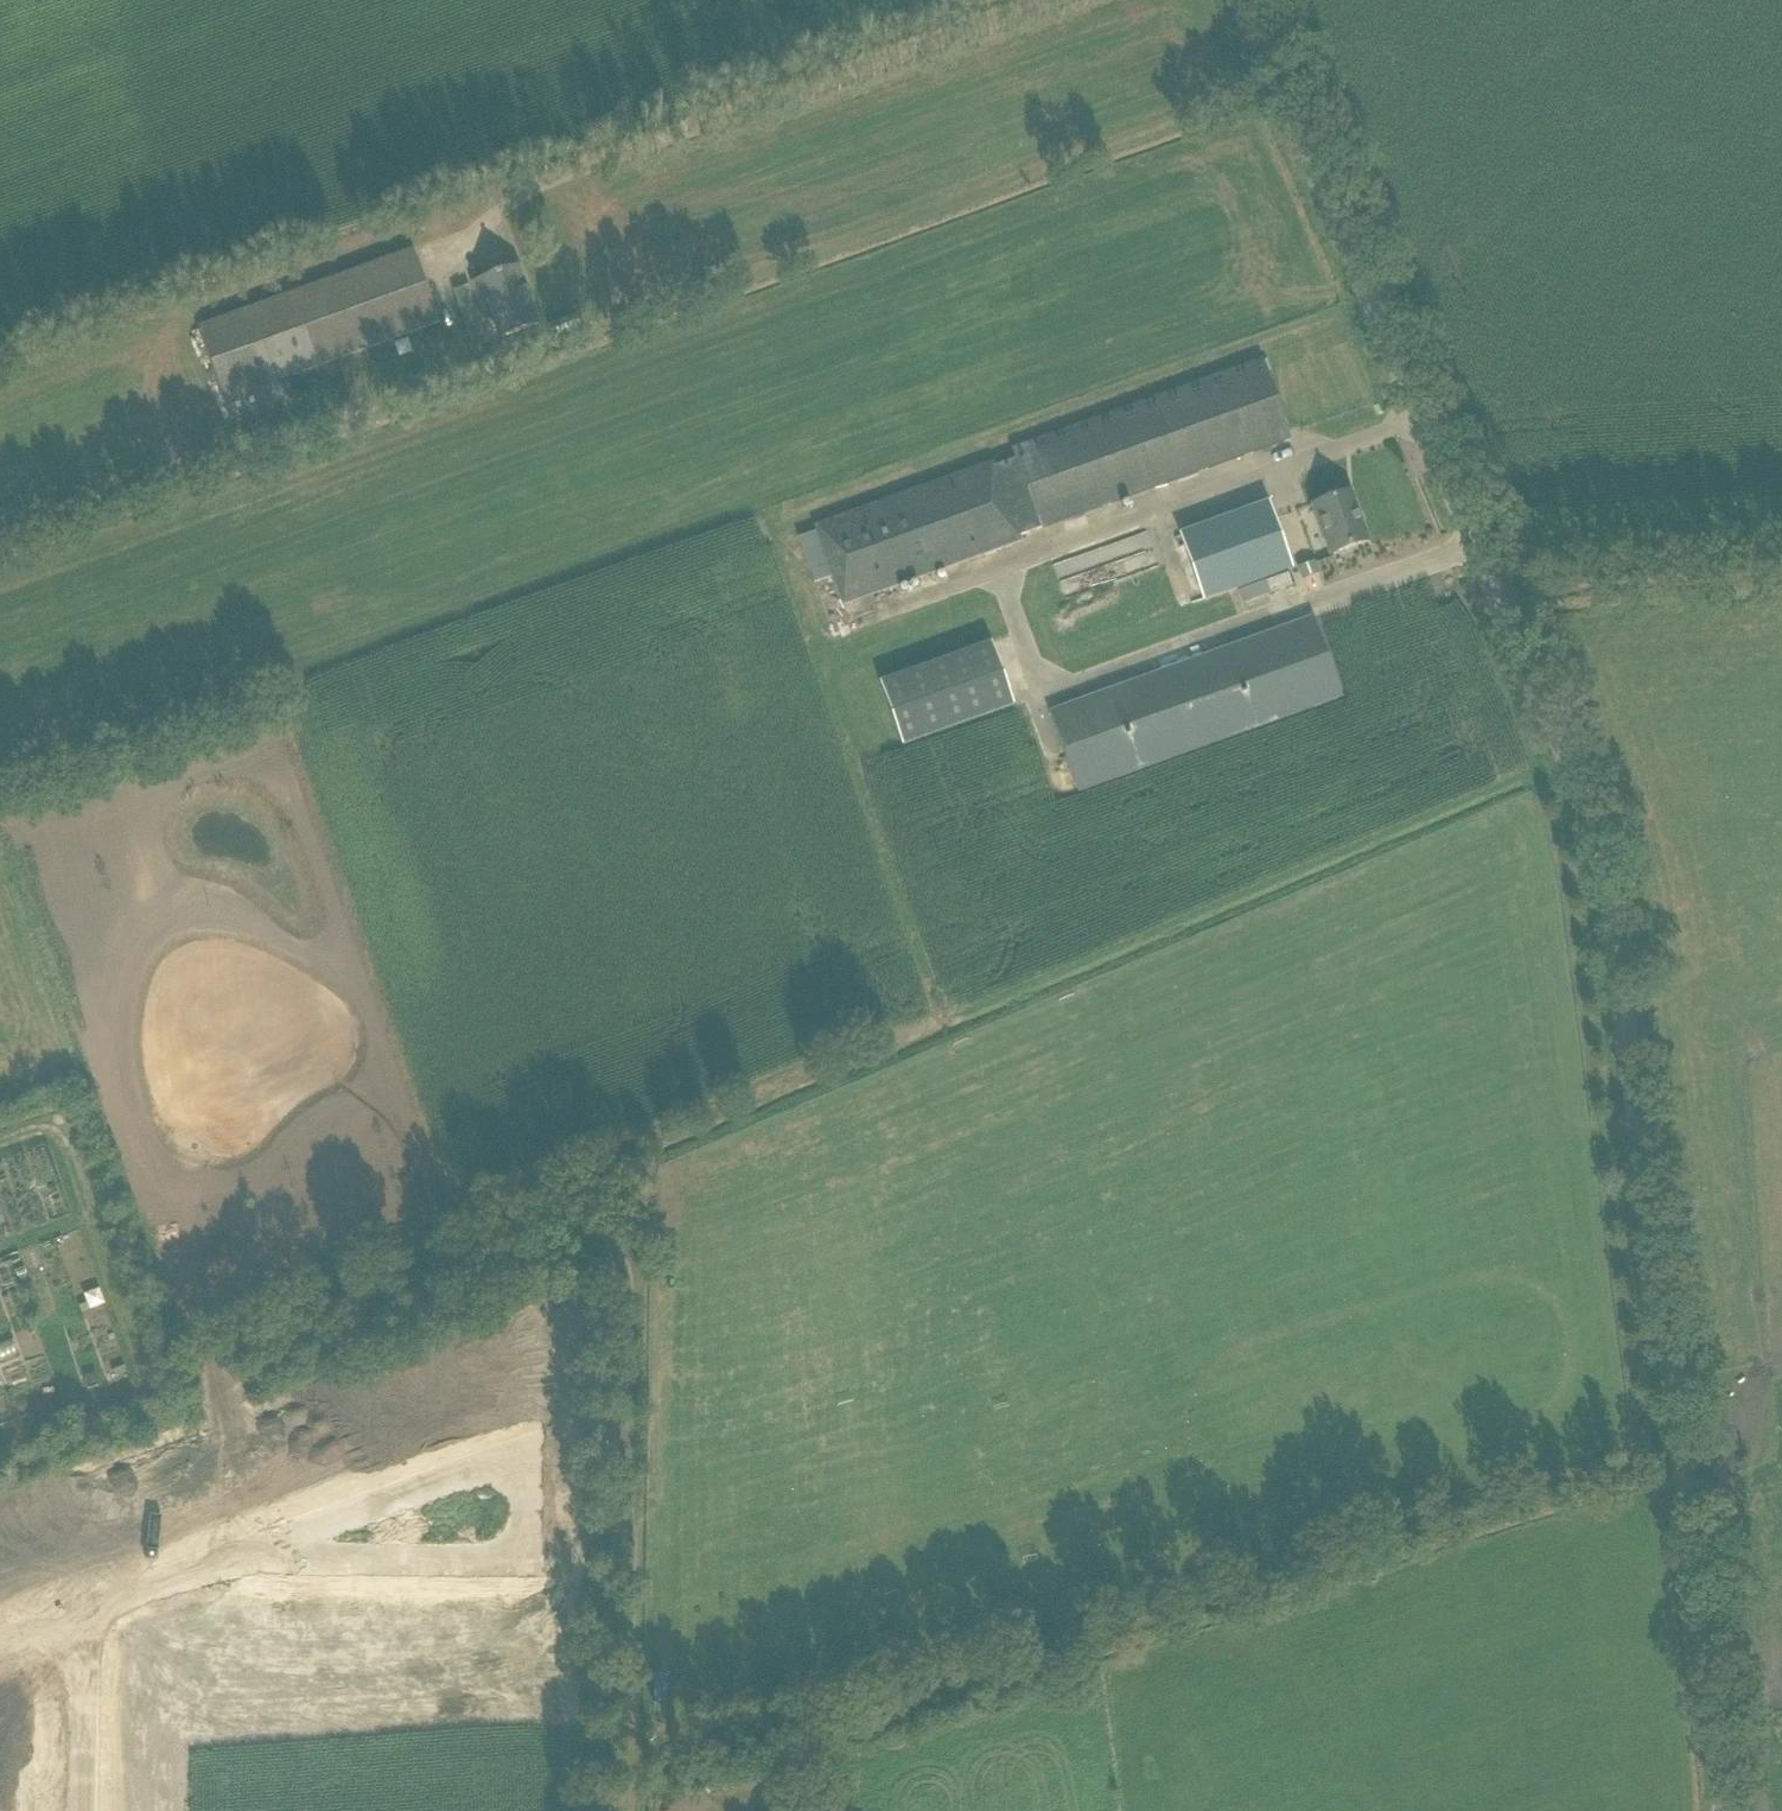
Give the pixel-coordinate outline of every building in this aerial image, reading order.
[(197,327),(224,400),(231,420),(284,400),(277,381),(438,323),(411,250),(197,327)] [(474,283),(481,302),(487,299),(501,338),(538,324),(517,267),(474,283)] [(440,329),(429,333),(433,346),(445,342),(440,329)] [(815,532),(798,538),(814,584),(832,577),(843,607),(1022,542),(1020,536),(1041,529),(1042,529),(1290,440),(1262,361),(1013,450),(1016,459),(995,466),(993,462),(814,526),(815,532)] [(1313,505),(1331,554),(1367,541),(1349,492),(1313,505)] [(1180,534),(1204,600),(1291,569),(1268,503),(1180,534)] [(1048,713),(1078,793),(1338,699),(1309,618),(1048,713)] [(879,683),(902,746),(1013,705),(991,642),(879,683)] [(369,1378),(356,1383),(359,1392),(373,1387),(369,1378)] [(356,1383),(342,1388),(346,1397),(359,1392),(356,1383)] [(329,1392),(316,1397),(319,1406),(332,1402),(329,1392)] [(316,1397),(302,1402),(305,1411),(319,1406),(316,1397)] [(289,1407),(275,1412),(279,1421),(292,1416),(289,1407)] [(275,1412),(262,1417),(265,1426),(279,1421),(275,1412)] [(192,1442),(179,1447),(182,1456),(195,1451),(192,1442)] [(179,1447),(165,1452),(168,1461),(182,1456),(179,1447)] [(152,1457),(138,1462),(142,1471),(155,1466),(152,1457)] [(138,1462),(125,1467),(128,1476),(142,1471),(138,1462)] [(109,1464),(95,1468),(99,1478),(112,1473),(109,1464)] [(95,1468),(82,1473),(85,1482),(99,1478),(95,1468)] [(80,1522),(72,1499),(60,1504),(69,1526),(80,1522)] [(13,1737),(13,1745),(29,1745),(30,1706),(17,1706),(17,1691),(0,1691),(0,1737),(13,1737)] [(18,1799),(0,1799),(0,1810),(18,1810),(18,1799)]
